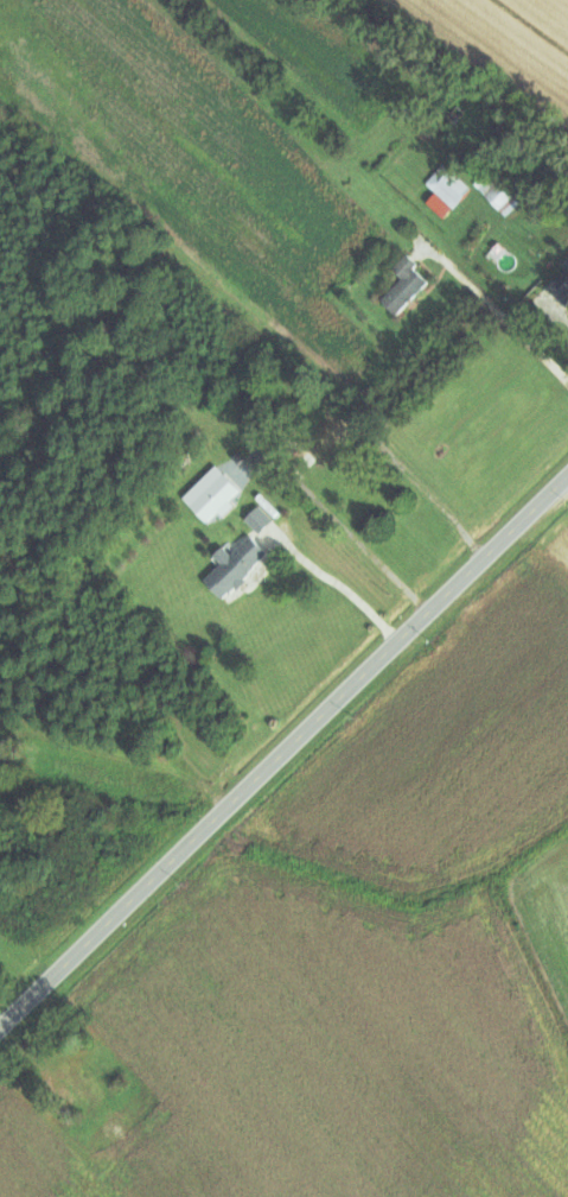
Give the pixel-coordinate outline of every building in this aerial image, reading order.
[(453,101),(443,112),(453,121),(462,110),(453,101)] [(478,180),(506,213),(534,188),(504,156),(478,180)] [(443,162),(426,180),(453,207),(471,189),(443,162)] [(409,252),(394,267),(403,277),(382,298),(397,314),(432,280),(416,265),(420,262),(409,252)] [(563,306),(567,302),(567,258),(562,264),(567,268),(545,287),(563,306)] [(241,490),(217,464),(183,496),(207,523),(219,512),(224,517),(236,504),(231,499),(241,490)] [(261,506),(249,519),(262,531),(274,518),(261,506)] [(205,578),(224,597),(269,553),(251,536),(235,553),(226,545),(217,555),(222,560),(205,578)]
